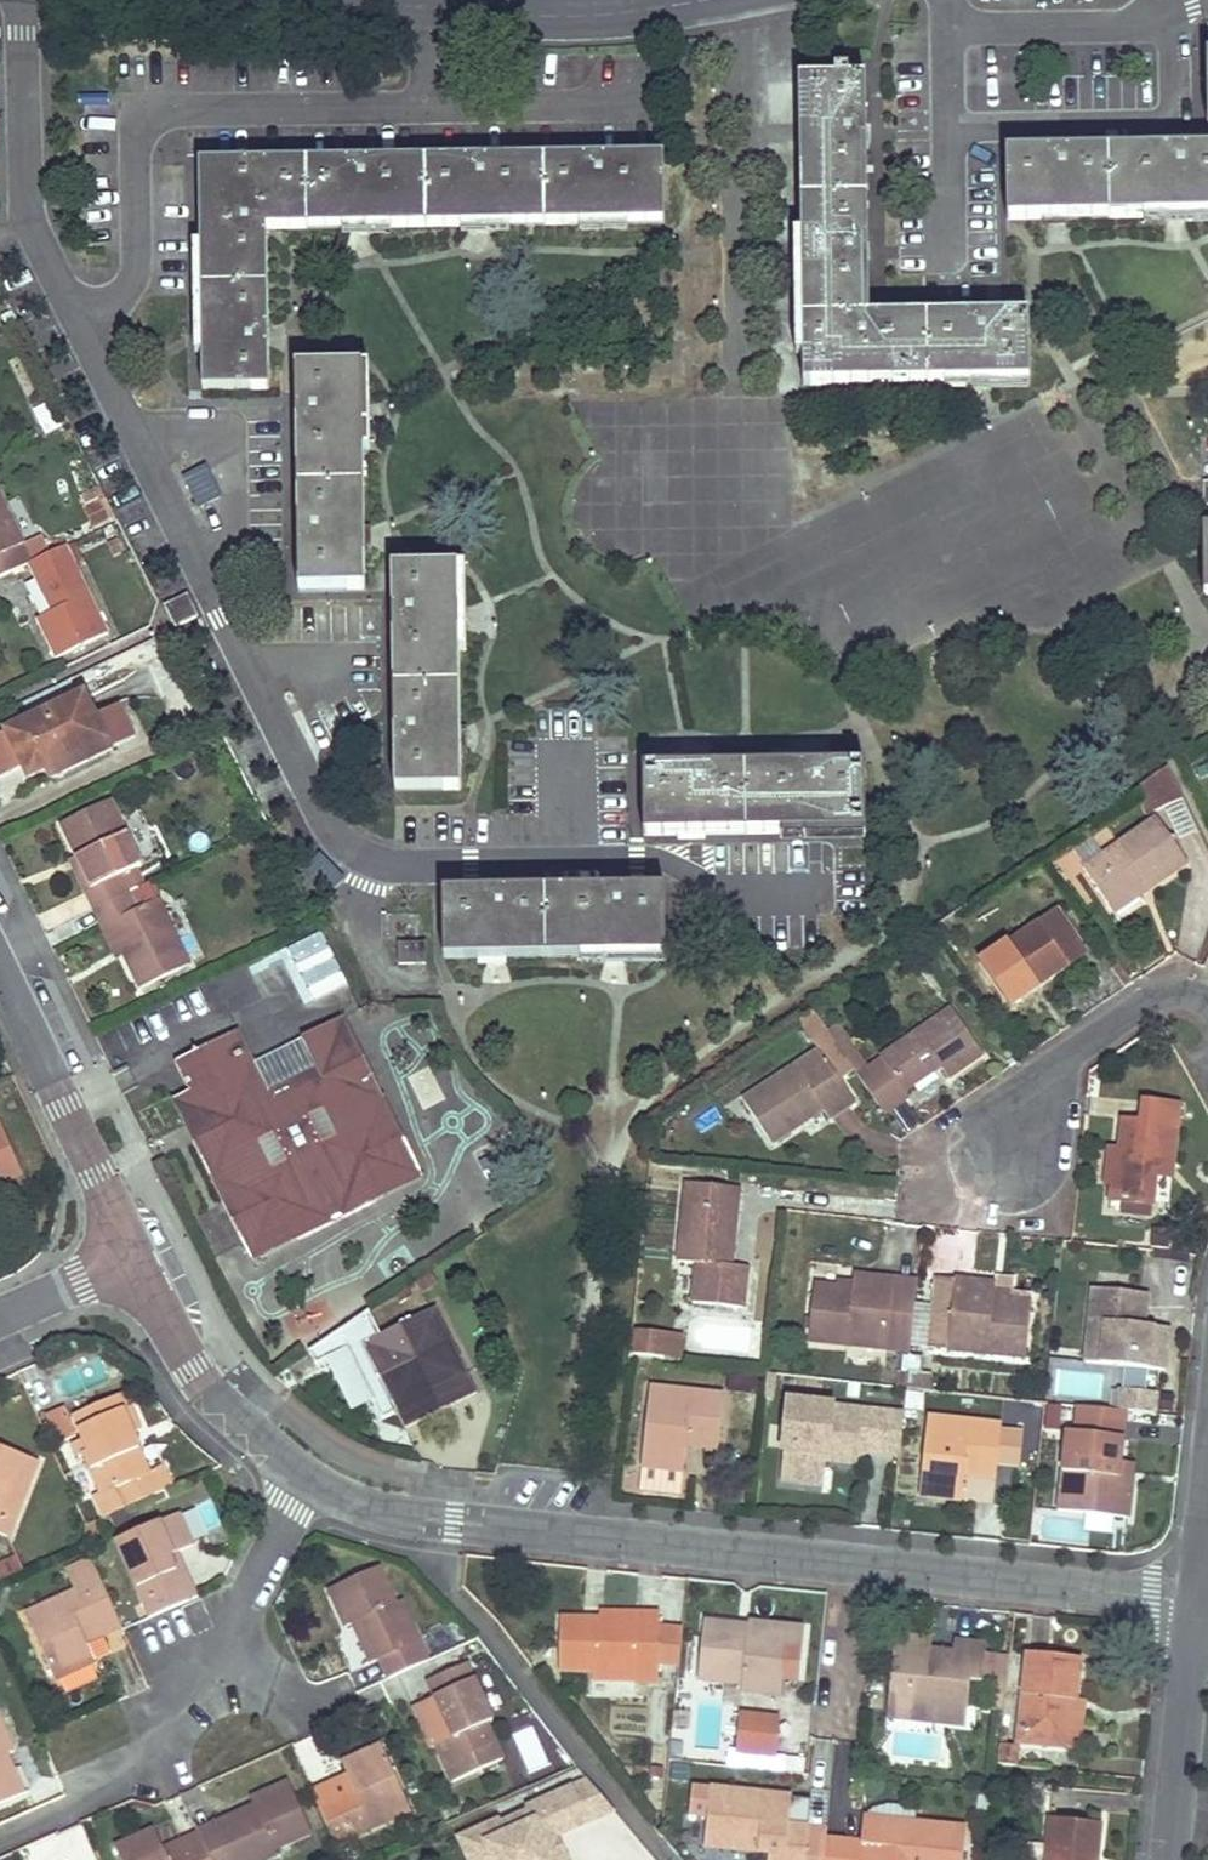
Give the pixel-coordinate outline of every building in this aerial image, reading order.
[(835,82),(801,82),(804,385),(1030,383),(1029,318),(983,318),(908,318),(868,318),(867,252),(866,132),(865,82),(848,82),(848,72),(836,72),(835,82)] [(1007,155),(1008,222),(1207,219),(1207,153),(1168,153),(1054,155),(1007,155)] [(255,163),(200,164),(203,339),(204,389),(269,388),(268,229),(665,223),(665,158),(596,159),(482,160),(358,162),(255,163)] [(362,367),(295,368),(295,388),(296,422),(298,540),(299,590),(364,590),(364,570),(362,367)] [(209,466),(184,478),(199,510),(224,498),(209,466)] [(31,564),(34,563),(0,491),(0,579),(31,564)] [(34,563),(31,564),(54,613),(37,620),(56,661),(109,635),(66,547),(34,563)] [(459,569),(393,569),(394,623),(396,738),(396,792),(462,791),(462,758),(459,569)] [(198,618),(187,597),(167,607),(176,628),(198,618)] [(9,731),(31,776),(49,767),(53,776),(73,767),(69,758),(107,739),(87,695),(9,731)] [(69,758),(73,767),(111,748),(107,739),(69,758)] [(864,766),(644,769),(644,837),(696,836),(812,834),(866,833),(864,766)] [(1153,811),(1182,798),(1167,767),(1141,785),(1153,811)] [(87,889),(96,909),(130,893),(143,886),(136,870),(143,867),(111,802),(64,824),(79,856),(94,886),(87,889)] [(1159,819),(1085,869),(1112,909),(1141,889),(1139,887),(1146,882),(1154,892),(1191,866),(1159,819)] [(79,856),(73,859),(87,889),(94,886),(79,856)] [(1141,889),(1112,909),(1118,917),(1154,892),(1146,882),(1139,887),(1141,889)] [(130,893),(96,909),(105,926),(112,923),(127,955),(141,986),(188,964),(150,884),(143,886),(130,893)] [(463,893),(444,893),(445,961),(665,958),(665,955),(664,890),(629,891),(463,893)] [(1057,950),(1067,965),(1087,952),(1060,913),(1041,926),(1057,950)] [(120,958),(127,955),(112,923),(105,926),(120,958)] [(1039,924),(981,963),(1006,1001),(1034,983),(1039,990),(1070,969),(1067,965),(1057,950),(1041,926),(1039,924)] [(426,945),(400,946),(401,965),(426,965),(426,945)] [(1132,982),(1119,964),(1112,969),(1124,987),(1132,982)] [(1034,983),(1006,1001),(1012,1009),(1039,990),(1034,983)] [(821,1051),(744,1101),(772,1144),(823,1110),(830,1120),(856,1104),(840,1079),(854,1070),(828,1032),(813,1008),(799,1018),(821,1051)] [(984,1054),(952,1008),(880,1057),(884,1064),(860,1079),(885,1116),(910,1101),(905,1093),(942,1068),(950,1079),(984,1054)] [(343,1017),(301,1038),(316,1068),(358,1048),(343,1017)] [(836,1026),(828,1032),(854,1070),(857,1075),(865,1069),(836,1026)] [(269,1092),(239,1030),(175,1061),(190,1092),(211,1133),(192,1142),(243,1244),(278,1227),(282,1236),(298,1241),(378,1201),(381,1184),(377,1177),(414,1160),(358,1048),(316,1068),(307,1073),(313,1084),(273,1102),(269,1092)] [(307,1073),(269,1092),(273,1102),(313,1084),(307,1073)] [(190,1092),(172,1101),(188,1133),(192,1142),(211,1133),(190,1092)] [(1177,1104),(1145,1102),(1144,1122),(1125,1119),(1122,1151),(1120,1170),(1113,1169),(1112,1187),(1111,1202),(1153,1206),(1155,1177),(1156,1167),(1172,1168),(1177,1104)] [(1105,1186),(1112,1187),(1113,1169),(1120,1170),(1122,1151),(1108,1150),(1105,1186)] [(414,1160),(377,1177),(381,1184),(378,1201),(423,1179),(414,1160)] [(1172,1178),(1172,1168),(1156,1167),(1155,1177),(1172,1178)] [(687,1184),(680,1263),(697,1266),(694,1303),(744,1309),(748,1269),(731,1267),(739,1189),(687,1184)] [(278,1227),(243,1244),(253,1263),(298,1241),(282,1236),(278,1227)] [(853,1290),(815,1286),(810,1341),(888,1349),(911,1352),(912,1346),(917,1304),(919,1282),(895,1279),(854,1275),(853,1290)] [(997,1284),(933,1278),(930,1306),(927,1348),(1027,1358),(1032,1303),(996,1300),(997,1284)] [(998,1279),(997,1284),(996,1300),(1032,1303),(1033,1295),(1014,1293),(1015,1280),(998,1279)] [(1133,1293),(1093,1289),(1086,1363),(1165,1370),(1169,1329),(1145,1328),(1130,1326),(1133,1293)] [(1147,1295),(1133,1293),(1130,1326),(1145,1328),(1147,1295)] [(930,1306),(917,1304),(912,1346),(927,1348),(930,1306)] [(359,1392),(362,1393),(365,1393),(369,1391),(374,1401),(382,1419),(397,1412),(405,1428),(479,1393),(435,1309),(381,1335),(370,1312),(312,1352),(317,1362),(330,1356),(348,1348),(356,1364),(354,1366),(350,1370),(348,1374),(348,1379),(350,1385),(352,1388),(355,1391),(359,1392)] [(667,1334),(636,1331),(634,1351),(664,1355),(667,1334)] [(682,1336),(667,1334),(664,1355),(680,1356),(682,1336)] [(348,1348),(330,1356),(355,1410),(374,1401),(369,1391),(365,1393),(362,1393),(359,1392),(355,1391),(352,1388),(350,1385),(348,1379),(348,1374),(350,1370),(354,1366),(356,1364),(348,1348)] [(909,1374),(911,1357),(904,1356),(900,1388),(907,1389),(909,1374)] [(920,1358),(911,1357),(909,1374),(918,1375),(920,1358)] [(759,1373),(730,1370),(727,1391),(757,1394),(759,1373)] [(918,1375),(909,1374),(907,1389),(932,1392),(933,1376),(918,1375)] [(724,1396),(651,1387),(641,1492),(683,1496),(687,1446),(688,1432),(721,1436),(724,1396)] [(126,1394),(76,1416),(91,1451),(84,1455),(104,1497),(142,1479),(124,1438),(132,1434),(142,1429),(126,1394)] [(904,1413),(790,1403),(783,1481),(824,1486),(827,1460),(828,1446),(861,1449),(900,1452),(904,1413)] [(74,1431),(63,1405),(44,1413),(55,1439),(74,1431)] [(1049,1407),(1047,1425),(1057,1426),(1059,1408),(1049,1407)] [(1125,1418),(1071,1412),(1064,1477),(1061,1512),(1129,1519),(1134,1479),(1120,1478),(1125,1418)] [(929,1416),(919,1497),(963,1501),(965,1474),(966,1460),(999,1463),(1002,1423),(929,1416)] [(721,1436),(688,1432),(687,1446),(719,1449),(721,1436)] [(132,1434),(124,1438),(142,1479),(104,1497),(96,1501),(104,1518),(175,1487),(166,1468),(151,1475),(132,1434)] [(861,1449),(828,1446),(827,1460),(860,1463),(861,1449)] [(10,1538),(41,1463),(0,1447),(0,1535),(10,1538)] [(999,1463),(966,1460),(965,1474),(997,1477),(999,1463)] [(1064,1477),(1052,1475),(1049,1511),(1061,1512),(1064,1477)] [(179,1516),(118,1543),(151,1618),(189,1601),(170,1557),(180,1552),(193,1546),(179,1516)] [(180,1552),(170,1557),(189,1601),(199,1596),(180,1552)] [(0,1561),(0,1578),(1,1581),(22,1571),(14,1554),(0,1561)] [(381,1568),(330,1590),(347,1626),(354,1623),(364,1619),(383,1659),(391,1677),(430,1660),(421,1642),(403,1602),(398,1605),(381,1568)] [(102,1580),(28,1614),(58,1680),(96,1661),(88,1643),(84,1636),(119,1618),(102,1580)] [(636,1612),(601,1610),(600,1618),(636,1619),(636,1612)] [(600,1618),(562,1616),(561,1670),(595,1670),(638,1671),(638,1680),(638,1682),(660,1683),(661,1663),(662,1628),(662,1613),(636,1612),(636,1619),(600,1618)] [(119,1618),(84,1636),(88,1643),(122,1626),(119,1618)] [(364,1619),(354,1623),(374,1663),(383,1659),(364,1619)] [(735,1625),(704,1622),(698,1679),(744,1684),(745,1674),(784,1679),(786,1648),(802,1651),(804,1627),(750,1622),(748,1633),(735,1631),(735,1625)] [(685,1630),(662,1628),(661,1663),(681,1665),(685,1630)] [(971,1682),(983,1683),(980,1706),(1005,1709),(1010,1658),(986,1655),(987,1646),(956,1643),(955,1650),(955,1658),(947,1658),(947,1650),(933,1649),(935,1641),(898,1637),(890,1703),(937,1708),(936,1721),(967,1725),(968,1707),(963,1706),(965,1681),(971,1682)] [(802,1651),(786,1648),(784,1679),(800,1681),(802,1651)] [(955,1650),(947,1650),(947,1658),(955,1658),(955,1650)] [(1081,1658),(1030,1652),(1021,1740),(1072,1746),(1077,1698),(1081,1658)] [(469,1664),(432,1680),(439,1697),(417,1706),(433,1746),(439,1744),(455,1782),(505,1759),(489,1723),(495,1721),(469,1664)] [(638,1671),(595,1670),(595,1679),(638,1680),(638,1671)] [(784,1679),(745,1674),(744,1684),(743,1690),(783,1694),(784,1679)] [(1085,1698),(1077,1698),(1072,1746),(1079,1747),(1085,1698)] [(937,1708),(890,1703),(889,1716),(936,1721),(937,1708)] [(0,1714),(0,1805),(18,1797),(0,1757),(9,1753),(17,1749),(0,1714)] [(780,1719),(740,1714),(736,1752),(777,1756),(780,1719)] [(1020,1747),(1001,1744),(999,1763),(1018,1765),(1020,1747)] [(383,1746),(344,1762),(349,1774),(355,1788),(319,1806),(338,1847),(413,1812),(383,1746)] [(9,1753),(0,1757),(18,1797),(27,1793),(9,1753)] [(349,1774),(313,1791),(319,1806),(355,1788),(349,1774)] [(591,1780),(528,1808),(529,1812),(502,1824),(507,1834),(482,1846),(489,1859),(568,1859),(565,1854),(560,1857),(553,1842),(618,1812),(591,1780)] [(256,1807),(260,1818),(205,1842),(213,1859),(268,1859),(279,1856),(276,1850),(312,1835),(290,1784),(253,1799),(256,1807)] [(707,1846),(770,1853),(770,1859),(824,1859),(826,1838),(827,1831),(809,1829),(811,1809),(793,1805),(794,1797),(750,1793),(749,1802),(736,1800),(737,1791),(711,1788),(707,1846)] [(750,1793),(737,1791),(736,1800),(749,1802),(750,1793)] [(260,1818),(256,1807),(200,1831),(200,1834),(205,1842),(260,1818)] [(917,1820),(866,1815),(865,1823),(916,1828),(917,1820)] [(1051,1816),(1046,1859),(1099,1859),(1103,1822),(1051,1816)] [(482,1846),(507,1834),(502,1824),(501,1820),(460,1839),(470,1859),(489,1859),(482,1846)] [(826,1838),(824,1859),(965,1859),(968,1825),(917,1820),(916,1828),(865,1823),(863,1842),(826,1838)] [(117,1846),(123,1859),(213,1859),(205,1842),(168,1858),(164,1849),(155,1828),(117,1846)] [(200,1834),(164,1849),(168,1858),(205,1842),(200,1834)]
